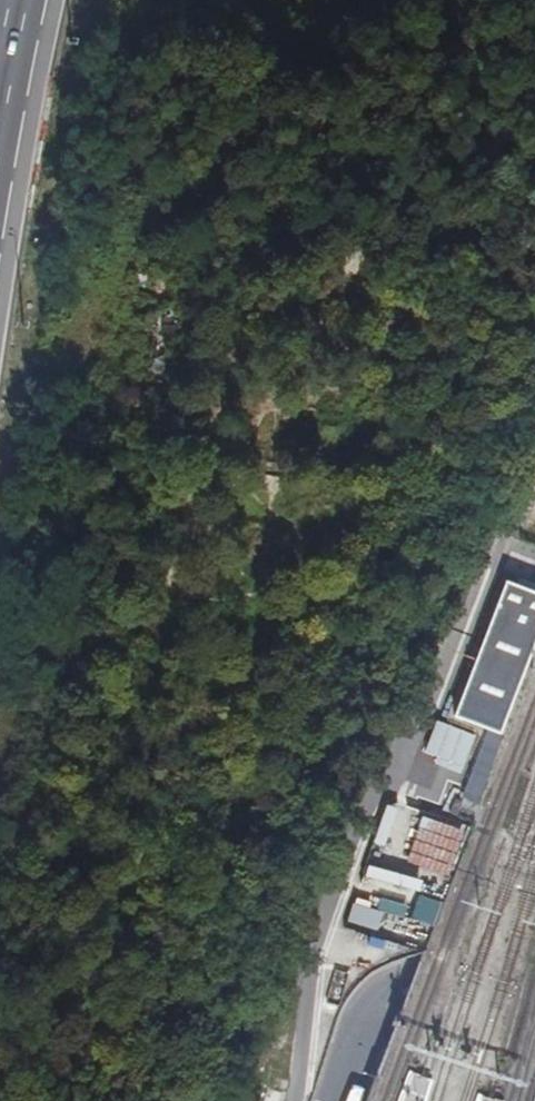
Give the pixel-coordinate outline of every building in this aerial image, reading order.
[(508,578),(457,713),(502,730),(534,642),(534,588),(508,578)] [(468,802),(492,737),(480,733),(456,797),(468,802)] [(468,828),(426,813),(409,860),(452,875),(468,828)] [(411,917),(434,926),(443,902),(419,894),(411,917)] [(348,921),(380,930),(385,911),(353,902),(348,921)]
